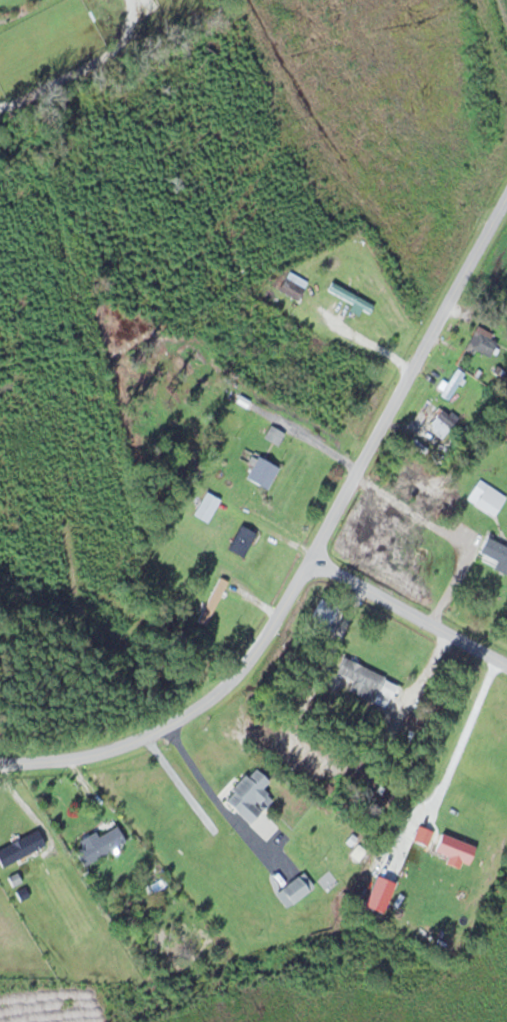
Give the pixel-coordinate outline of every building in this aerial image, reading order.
[(269,283),(293,301),(307,283),(289,270),(282,279),(275,274),(269,283)] [(371,305),(332,281),(327,288),(367,313),(371,305)] [(438,394),(448,401),(465,375),(456,368),(438,394)] [(455,421),(439,409),(420,432),(435,445),(455,421)] [(262,435),(275,445),(283,434),(269,425),(262,435)] [(242,479),(265,490),(276,466),(253,456),(242,479)] [(206,523),(219,499),(205,491),(192,515),(206,523)] [(254,533),(237,525),(226,550),(242,558),(254,533)] [(506,577),(506,576),(506,547),(484,536),(476,554),(494,562),(491,570),(506,577)] [(348,681),(344,691),(371,702),(382,676),(342,658),(335,676),(348,681)] [(249,824),(261,811),(254,806),(266,793),(262,789),(268,782),(251,767),(222,799),(249,824)] [(125,844),(116,826),(96,836),(93,832),(75,841),(79,848),(73,851),(81,867),(125,844)] [(433,833),(418,826),(411,840),(426,848),(433,833)] [(44,848),(37,831),(0,846),(0,865),(44,848)] [(467,865),(474,846),(436,834),(430,852),(446,857),(443,865),(457,869),(459,863),(467,865)] [(287,904),(315,890),(306,873),(278,886),(287,904)]
